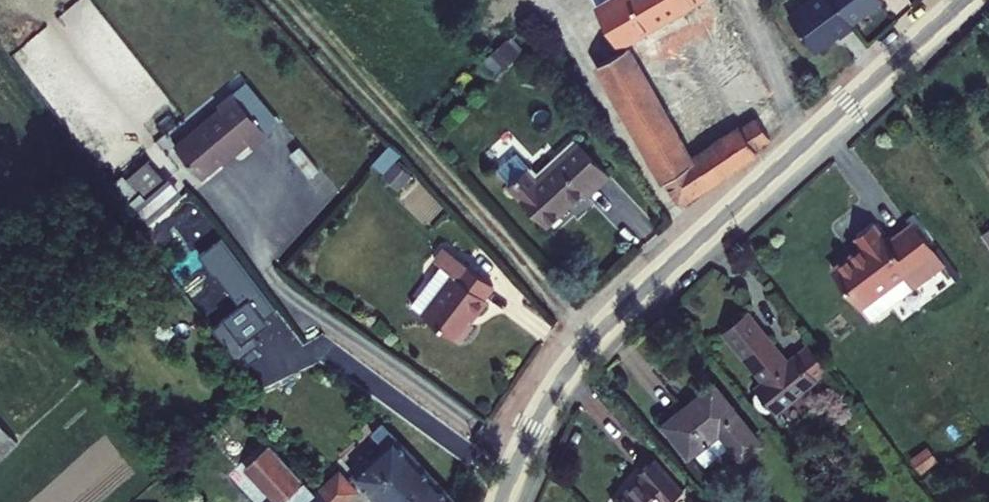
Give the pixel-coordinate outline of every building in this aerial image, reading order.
[(696,0),(618,0),(599,11),(618,45),(696,0)] [(724,18),(732,13),(724,0),(712,0),(697,8),(709,26),(724,18)] [(831,0),(814,0),(789,19),(815,55),(838,37),(839,40),(853,30),(851,27),(831,0)] [(851,27),(883,3),(881,0),(831,0),(851,27)] [(771,94),(724,18),(709,26),(703,31),(727,71),(735,85),(755,120),(766,137),(782,126),(764,98),(771,94)] [(495,75),(521,46),(509,35),(482,64),(495,75)] [(640,73),(627,50),(599,66),(612,89),(640,73)] [(735,85),(727,71),(718,76),(727,90),(735,85)] [(612,89),(620,105),(648,88),(640,73),(612,89)] [(754,150),(768,141),(766,137),(755,120),(692,163),(648,88),(620,105),(668,188),(678,203),(755,153),(754,150)] [(247,139),(253,147),(269,133),(233,90),(217,103),(220,107),(175,146),(201,177),(247,139)] [(498,171),(510,184),(526,170),(536,181),(579,142),(576,138),(535,175),(516,154),(498,171)] [(510,184),(509,186),(546,226),(583,193),(586,197),(610,175),(579,142),(536,181),(526,170),(510,184)] [(146,199),(167,180),(149,160),(128,178),(146,199)] [(399,186),(410,174),(397,162),(387,174),(399,186)] [(884,236),(833,274),(860,310),(903,278),(913,291),(943,268),(913,228),(891,245),(884,236)] [(268,317),(279,309),(224,236),(202,253),(218,275),(220,274),(243,304),(226,317),(227,319),(215,328),(246,368),(263,354),(257,347),(262,343),(263,344),(264,343),(257,334),(273,322),(268,317)] [(435,260),(445,247),(440,243),(430,257),(435,260)] [(453,272),(423,314),(458,340),(473,321),(470,320),(487,299),(484,297),(494,284),(445,247),(435,260),(440,263),(453,272)] [(423,314),(453,272),(440,263),(411,304),(423,314)] [(143,295),(157,285),(150,275),(136,285),(143,295)] [(870,323),(913,291),(903,278),(860,310),(870,323)] [(778,412),(827,370),(808,347),(789,363),(749,314),(726,333),(766,382),(759,388),(778,412)] [(742,459),(762,444),(744,422),(714,386),(665,425),(690,455),(695,451),(706,464),(730,445),(742,459)] [(18,441),(0,423),(0,459),(18,441)] [(380,423),(370,432),(385,448),(355,476),(379,501),(452,501),(380,423)] [(684,490),(654,459),(639,472),(643,476),(617,501),(671,501),(684,490)] [(316,496),(322,501),(349,501),(358,493),(340,474),(316,496)]
